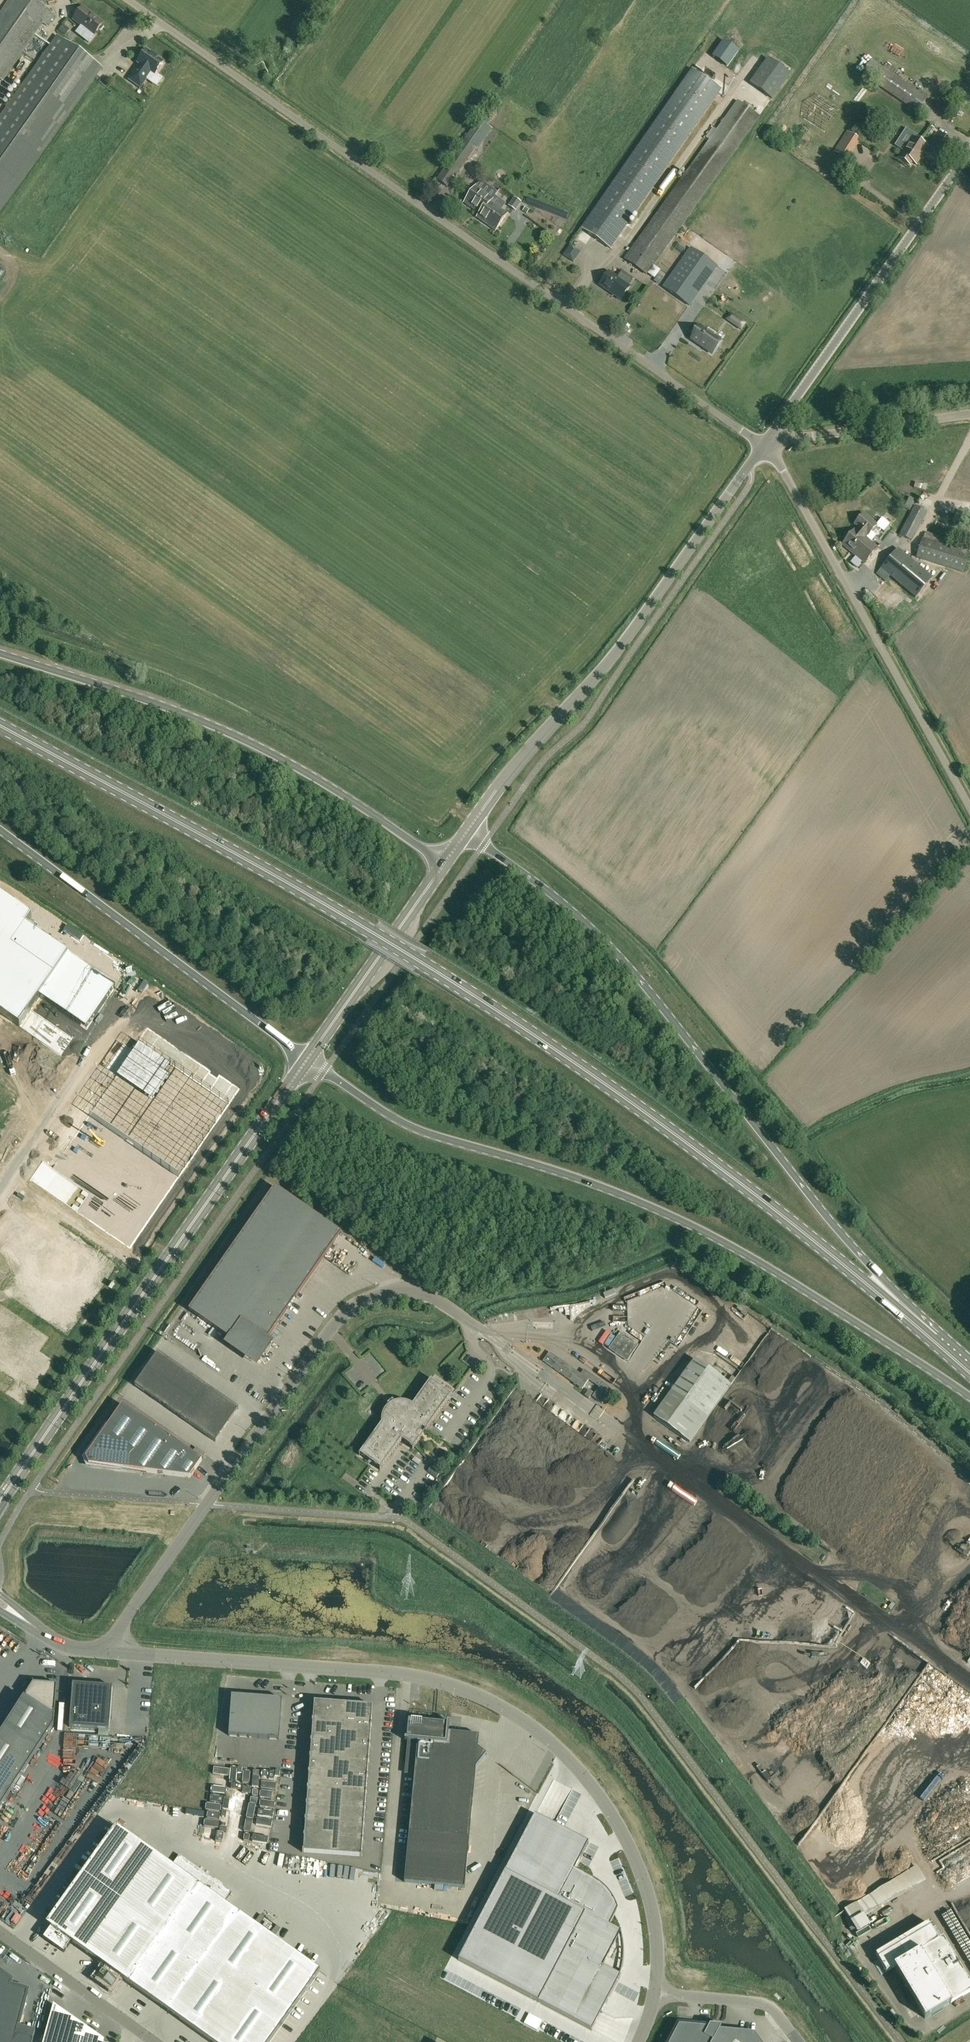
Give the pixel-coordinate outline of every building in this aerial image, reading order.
[(55,14),(35,0),(11,0),(0,15),(0,78),(3,80),(44,23),(47,25),(55,14)] [(103,24),(104,23),(83,7),(74,19),(86,29),(94,35),(94,36),(99,30),(100,31),(101,31),(104,27),(104,25),(103,24)] [(0,121),(0,127),(38,154),(100,66),(58,37),(0,121)] [(733,67),(744,49),(727,39),(716,56),(733,67)] [(164,62),(147,50),(138,63),(141,65),(139,67),(138,67),(129,80),(141,88),(152,73),(155,75),(164,62)] [(770,56),(749,84),(771,100),(791,71),(770,56)] [(917,112),(927,98),(871,61),(862,74),(917,112)] [(583,229),(609,248),(720,89),(694,69),(583,229)] [(948,114),(956,103),(942,94),(934,104),(948,114)] [(817,95),(801,118),(822,132),(838,109),(817,95)] [(647,274),(759,117),(738,102),(626,259),(647,274)] [(493,117),(485,112),(475,126),(474,125),(436,179),(447,188),(454,178),(455,179),(477,147),(475,145),(484,132),(483,132),(487,126),(493,117)] [(843,123),(833,124),(834,143),(838,142),(837,137),(844,137),(843,123)] [(0,127),(0,208),(38,154),(0,127)] [(848,161),(861,141),(847,132),(834,152),(848,161)] [(954,144),(937,132),(927,147),(924,152),(941,163),(954,144)] [(924,152),(927,147),(913,138),(905,150),(904,149),(899,157),(910,165),(912,161),(916,164),(924,152)] [(489,196),(475,185),(476,187),(465,203),(478,212),(489,196)] [(493,199),(489,196),(478,212),(480,213),(477,217),(496,231),(507,214),(490,202),(493,199)] [(522,204),(513,198),(509,204),(517,210),(522,204)] [(681,241),(671,257),(681,264),(664,288),(689,306),(717,267),(681,241)] [(579,264),(586,255),(579,250),(573,259),(579,264)] [(658,267),(653,275),(660,279),(665,271),(658,267)] [(621,300),(630,287),(609,272),(600,285),(621,300)] [(736,327),(741,330),(745,324),(740,320),(736,327)] [(634,326),(629,322),(626,327),(630,331),(634,326)] [(721,341),(700,327),(691,340),(711,354),(721,341)] [(912,541),(927,513),(915,506),(900,535),(912,541)] [(854,530),(877,549),(878,547),(865,537),(867,534),(868,535),(877,525),(863,514),(855,524),(859,528),(857,530),(856,529),(854,530)] [(877,549),(854,530),(842,545),(865,563),(877,549)] [(927,533),(927,535),(925,534),(923,539),(917,557),(963,572),(969,549),(969,547),(927,533)] [(933,578),(898,548),(876,574),(885,582),(890,577),(916,599),(933,578)] [(892,598),(899,592),(895,588),(888,593),(892,598)] [(20,1027),(40,998),(87,1030),(116,988),(26,926),(32,917),(0,895),(0,1013),(20,1027)] [(117,1075),(53,1169),(84,1191),(72,1209),(130,1249),(240,1089),(220,1075),(217,1078),(209,1073),(211,1071),(147,1028),(137,1042),(170,1065),(149,1096),(117,1075)] [(341,1234),(275,1188),(189,1311),(255,1357),(341,1234)] [(670,1283),(627,1298),(637,1325),(647,1331),(652,1322),(654,1325),(665,1332),(666,1333),(672,1336),(677,1334),(679,1335),(688,1332),(694,1321),(700,1319),(699,1316),(703,1309),(700,1300),(693,1296),(691,1299),(671,1288),(670,1283)] [(555,1318),(568,1316),(567,1308),(554,1309),(555,1318)] [(619,1315),(619,1327),(632,1327),(632,1315),(619,1315)] [(609,1349),(627,1361),(638,1345),(620,1333),(609,1349)] [(599,1387),(592,1396),(602,1403),(612,1390),(586,1371),(583,1376),(552,1354),(545,1363),(574,1384),(574,1385),(575,1386),(576,1385),(582,1389),(589,1380),(599,1387)] [(241,1410),(161,1355),(138,1388),(218,1443),(241,1410)] [(731,1385),(695,1359),(654,1416),(690,1442),(731,1385)] [(381,1423),(359,1455),(360,1454),(380,1469),(379,1470),(380,1470),(402,1440),(413,1448),(412,1449),(413,1449),(453,1394),(452,1393),(451,1395),(431,1380),(432,1379),(431,1379),(412,1405),(411,1404),(409,1403),(406,1402),(404,1401),(402,1401),(400,1401),(397,1402),(395,1402),(393,1400),(387,1404),(388,1406),(388,1407),(386,1408),(385,1410),(383,1413),(382,1415),(382,1417),(381,1420),(381,1423)] [(593,1393),(589,1390),(585,1396),(589,1399),(593,1393)] [(122,1405),(86,1458),(89,1465),(190,1477),(202,1460),(122,1405)] [(441,1473),(432,1466),(427,1472),(436,1479),(441,1473)] [(617,1515),(632,1526),(656,1493),(641,1482),(617,1515)] [(958,1629),(969,1637),(969,1613),(958,1629)] [(913,1685),(923,1668),(918,1665),(908,1682),(913,1685)] [(55,1683),(32,1681),(22,1697),(23,1699),(0,1735),(0,1809),(54,1726),(55,1717),(52,1715),(54,1712),(57,1686),(55,1685),(55,1683)] [(109,1730),(112,1687),(73,1684),(70,1727),(109,1730)] [(232,1695),(229,1736),(279,1740),(282,1699),(232,1695)] [(372,1706),(314,1701),(303,1852),(361,1856),(372,1706)] [(409,1831),(405,1882),(465,1888),(469,1837),(476,1768),(487,1754),(478,1747),(479,1735),(448,1732),(449,1724),(439,1723),(438,1726),(428,1725),(429,1722),(409,1720),(407,1740),(418,1741),(409,1831)] [(82,1772),(79,1775),(88,1782),(90,1778),(82,1772)] [(535,1815),(458,1960),(592,2030),(579,2022),(588,2004),(602,2011),(620,1977),(621,1974),(622,1970),(622,1967),(623,1963),(623,1960),(623,1956),(623,1953),(623,1949),(623,1946),(623,1942),(622,1939),(621,1935),(621,1932),(621,1931),(609,1925),(617,1909),(585,1892),(592,1880),(574,1871),(589,1843),(554,1825),(549,1834),(531,1824),(536,1815),(535,1815)] [(44,1938),(64,1952),(71,1942),(211,2041),(270,2041),(321,1972),(225,1903),(232,1893),(180,1856),(173,1866),(116,1826),(46,1924),(51,1928),(44,1938)] [(840,1857),(847,1864),(854,1856),(847,1850),(840,1857)] [(969,1992),(969,1983),(943,1937),(938,1940),(928,1923),(875,1954),(886,1972),(894,1967),(925,2019),(969,1992)] [(112,1989),(117,1981),(102,1970),(96,1978),(112,1989)] [(28,1991),(10,1985),(12,1980),(0,1972),(0,2041),(33,2041),(34,2039),(16,2034),(28,1991)] [(106,2041),(54,2004),(44,2041),(105,2041),(106,2041)] [(942,2020),(950,2015),(947,2011),(940,2016),(942,2020)] [(754,2032),(720,2029),(722,2025),(710,2024),(708,2027),(679,2025),(670,2041),(761,2041),(754,2032)]
